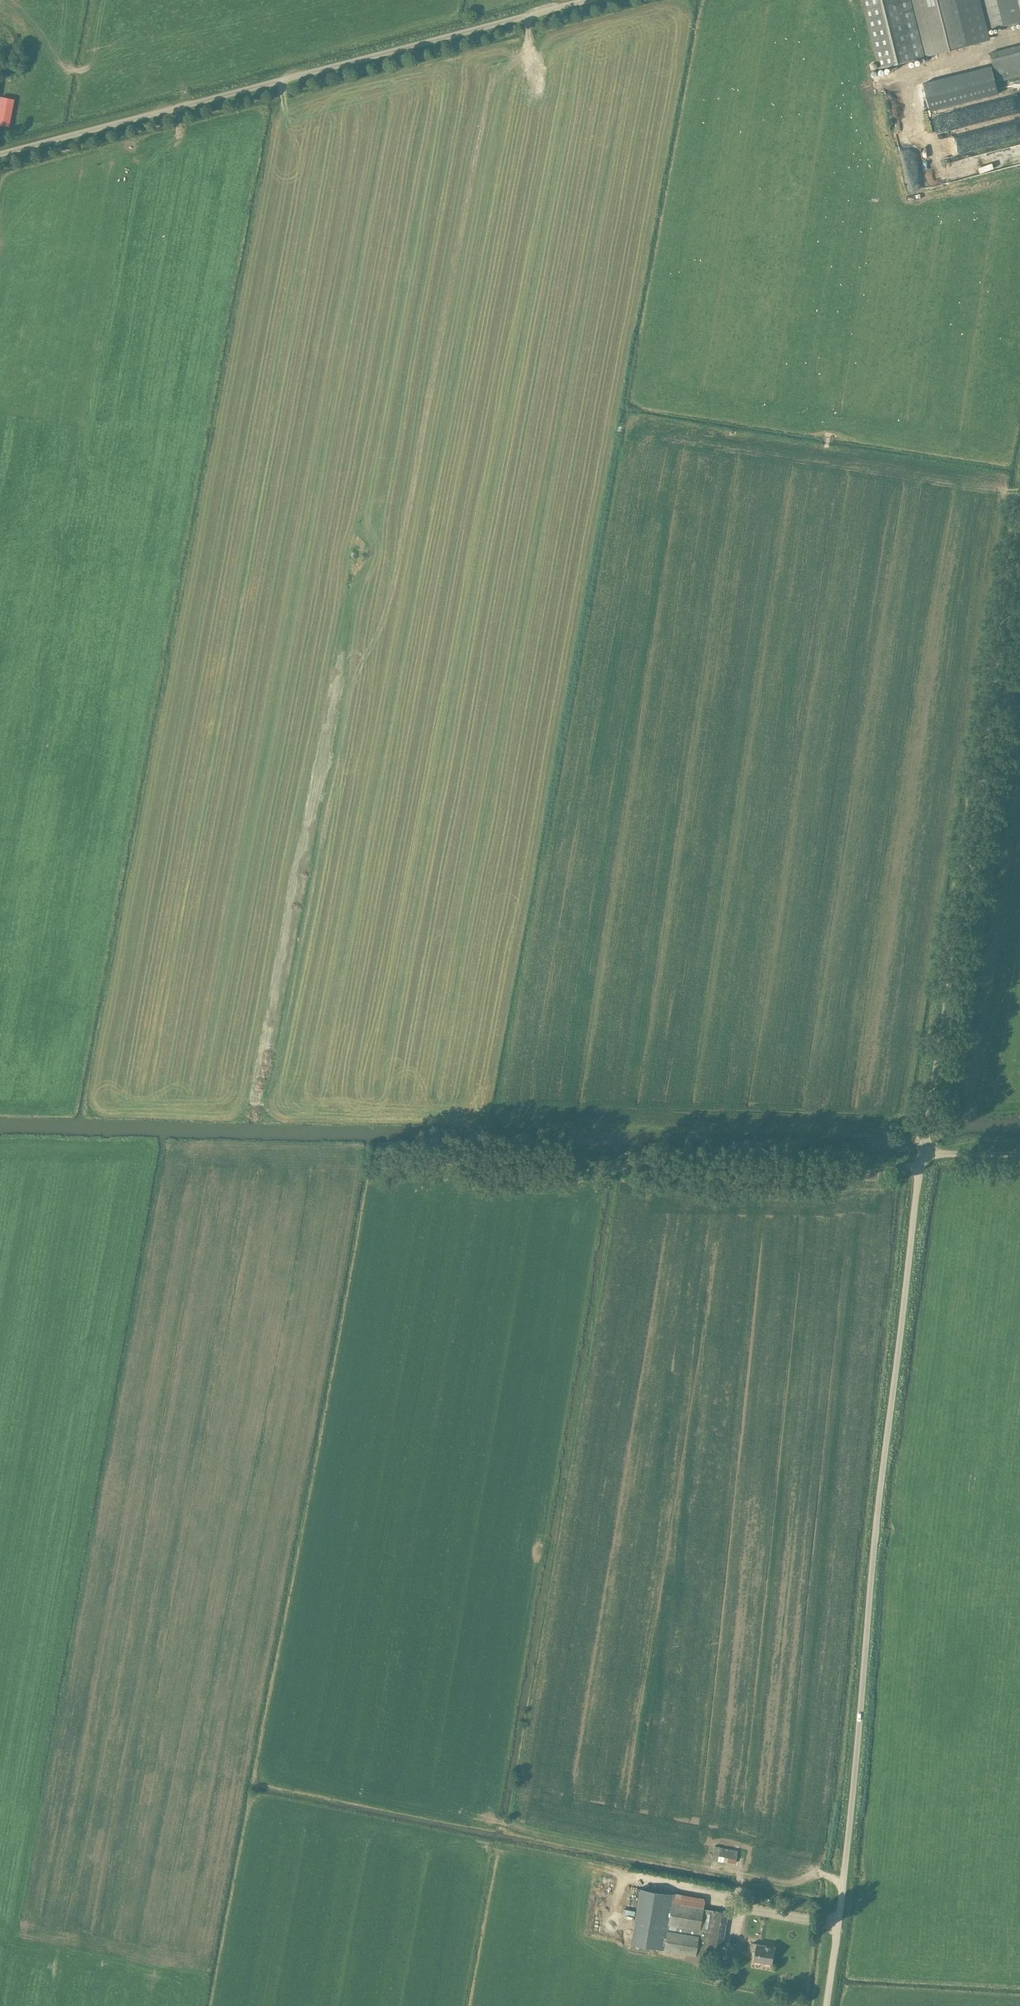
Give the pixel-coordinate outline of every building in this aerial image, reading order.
[(880,67),(917,58),(903,0),(863,0),(880,67)] [(925,56),(966,46),(987,40),(977,0),(911,0),(925,56)] [(989,30),(1019,22),(1019,0),(981,0),(989,30)] [(990,52),(998,82),(1019,76),(1019,44),(990,52)] [(999,94),(992,65),(923,81),(930,110),(999,94)] [(2,97),(0,106),(0,125),(9,127),(14,99),(2,97)] [(998,149),(1001,164),(1019,160),(1019,144),(998,149)] [(735,1864),(738,1849),(719,1846),(716,1860),(735,1864)] [(630,1943),(663,1949),(673,1893),(640,1888),(630,1943)] [(673,1891),(673,1893),(663,1949),(663,1950),(695,1955),(710,1957),(712,1945),(722,1947),(728,1913),(704,1908),(706,1898),(673,1891)] [(630,1933),(632,1924),(618,1921),(616,1930),(630,1933)] [(776,1947),(758,1944),(752,1943),(751,1950),(756,1951),(755,1960),(773,1963),(776,1947)]
